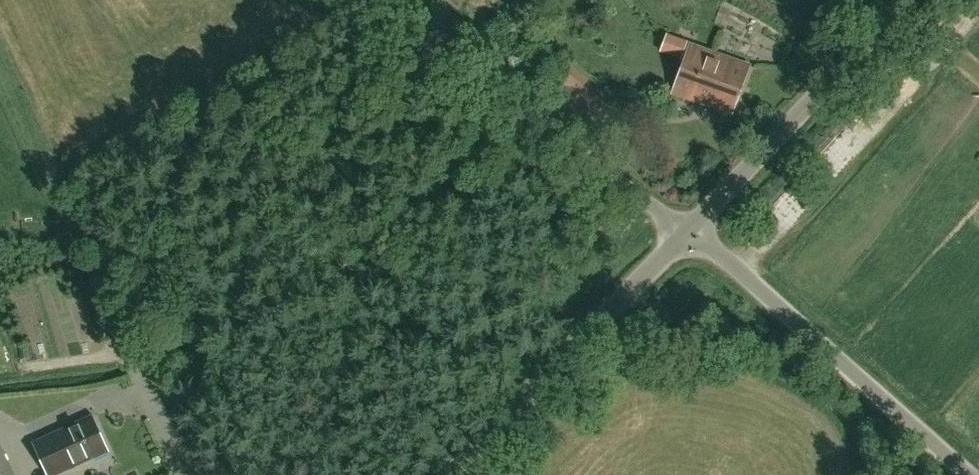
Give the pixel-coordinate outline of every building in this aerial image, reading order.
[(731,116),(748,67),(689,47),(672,96),(731,116)] [(853,117),(843,130),(851,137),(862,124),(853,117)] [(33,443),(48,474),(54,474),(107,451),(92,416),(33,443)] [(11,454),(4,438),(0,440),(0,474),(21,474),(11,454)]
